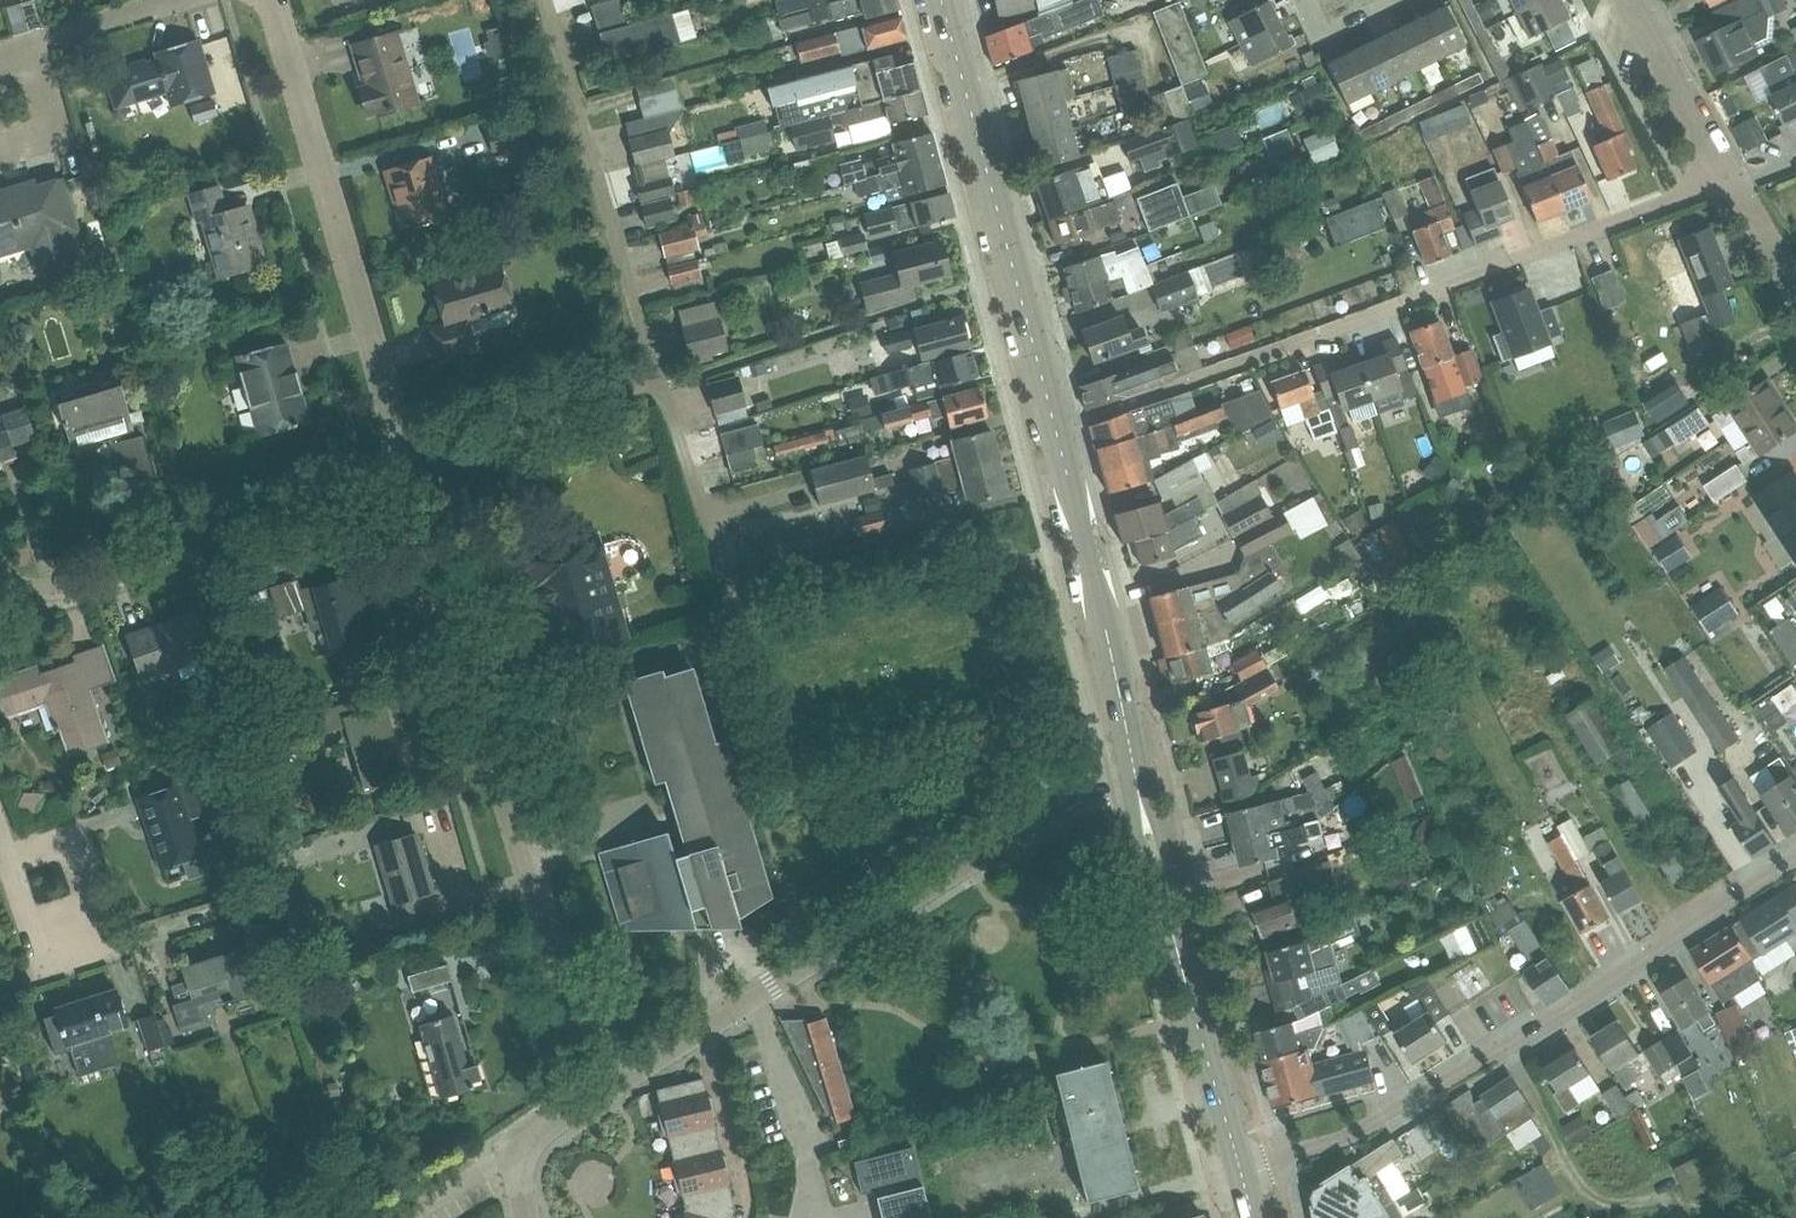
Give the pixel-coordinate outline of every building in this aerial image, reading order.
[(627,26),(619,0),(615,0),(591,7),(599,35),(627,26)] [(809,9),(837,1),(837,2),(845,0),(783,0),(776,2),(779,16),(809,9)] [(875,17),(899,11),(896,0),(845,0),(837,2),(837,1),(809,9),(810,12),(814,24),(832,19),(833,22),(863,14),(865,20),(875,17)] [(1008,29),(986,37),(994,67),(1046,47),(1043,39),(1104,16),(1098,0),(1082,0),(1080,1),(1049,12),(1021,24),(1008,29)] [(1001,16),(1037,7),(1035,0),(996,0),(1001,16)] [(1280,24),(1273,11),(1278,9),(1273,0),(1270,0),(1227,23),(1227,24),(1218,29),(1230,50),(1239,45),(1239,46),(1280,24)] [(1465,13),(1474,8),(1470,0),(1459,0),(1465,13)] [(1559,0),(1548,0),(1517,15),(1508,19),(1520,43),(1529,39),(1569,20),(1559,0)] [(1517,15),(1548,0),(1510,0),(1517,15)] [(1736,2),(1714,12),(1723,31),(1699,43),(1716,76),(1763,54),(1758,43),(1768,38),(1770,19),(1761,0),(1740,0),(1736,2)] [(1728,0),(1708,0),(1712,8),(1728,0)] [(1474,8),(1465,13),(1476,36),(1486,31),(1481,22),(1494,17),(1487,2),(1474,8)] [(1153,13),(1157,24),(1183,14),(1178,3),(1153,13)] [(1446,7),(1421,19),(1441,59),(1465,47),(1446,7)] [(810,12),(780,20),(783,32),(814,24),(810,12)] [(671,13),(627,26),(599,35),(608,63),(680,41),(671,13)] [(1183,14),(1157,24),(1162,36),(1187,27),(1183,14)] [(803,42),(796,44),(801,63),(809,62),(839,53),(841,58),(867,51),(883,46),(907,40),(900,16),(877,23),(803,42)] [(1421,19),(1398,30),(1417,70),(1441,59),(1421,19)] [(1280,24),(1239,46),(1251,69),(1296,45),(1291,35),(1287,37),(1280,24)] [(1162,36),(1167,49),(1192,39),(1187,27),(1162,36)] [(500,28),(486,32),(495,61),(508,58),(500,28)] [(1398,30),(1375,42),(1394,82),(1417,70),(1398,30)] [(1476,36),(1488,59),(1497,54),(1486,31),(1476,36)] [(400,57),(404,56),(397,34),(352,47),(365,88),(360,89),(368,117),(376,115),(376,116),(414,104),(400,57)] [(1167,49),(1172,61),(1197,52),(1192,39),(1167,49)] [(1375,42),(1351,53),(1370,93),(1394,82),(1375,42)] [(198,43),(169,52),(155,56),(157,62),(107,77),(116,108),(168,92),(172,105),(213,93),(198,43)] [(1138,50),(1134,51),(1107,58),(1112,76),(1142,68),(1138,50)] [(1320,67),(1314,54),(1313,51),(1302,56),(1308,72),(1320,67)] [(1201,64),(1197,52),(1172,61),(1177,73),(1201,64)] [(1346,105),(1370,93),(1351,53),(1327,65),(1346,105)] [(1774,96),(1772,98),(1785,126),(1795,121),(1795,72),(1789,58),(1788,55),(1760,69),(1774,96)] [(775,131),(790,127),(882,102),(882,100),(920,89),(913,64),(894,69),(891,56),(767,89),(772,108),(775,107),(780,126),(774,128),(775,131)] [(1560,60),(1542,69),(1552,88),(1569,79),(1560,60)] [(1602,84),(1591,60),(1578,66),(1589,90),(1602,84)] [(632,61),(614,66),(617,77),(635,71),(632,61)] [(1206,77),(1201,64),(1177,73),(1182,86),(1182,87),(1206,77)] [(1540,64),(1511,79),(1526,109),(1555,94),(1540,64)] [(1018,82),(1026,111),(1063,101),(1077,97),(1069,68),(1055,72),(1018,82)] [(1112,76),(1114,86),(1145,78),(1142,68),(1112,76)] [(636,86),(640,102),(679,92),(675,75),(636,86)] [(1453,87),(1457,95),(1483,84),(1479,75),(1453,87)] [(1122,112),(1152,102),(1150,98),(1145,78),(1114,86),(1119,102),(1122,112)] [(1307,111),(1330,100),(1322,82),(1298,93),(1307,111)] [(1206,84),(1187,91),(1195,111),(1213,104),(1206,84)] [(1193,115),(1182,87),(1182,86),(1165,92),(1177,122),(1193,115)] [(1603,86),(1586,93),(1608,140),(1593,147),(1608,182),(1636,170),(1628,152),(1633,150),(1625,133),(1624,133),(1603,86)] [(1457,95),(1453,87),(1430,98),(1434,107),(1457,95)] [(920,89),(882,100),(882,102),(790,127),(796,152),(836,141),(832,125),(842,127),(842,128),(848,127),(854,147),(891,137),(888,126),(927,115),(920,89)] [(1571,90),(1556,96),(1566,119),(1580,113),(1571,90)] [(640,102),(645,119),(663,114),(683,109),(679,92),(640,102)] [(1165,92),(1150,98),(1152,102),(1160,128),(1177,122),(1165,92)] [(1484,93),(1470,98),(1474,107),(1487,102),(1484,93)] [(1406,109),(1410,118),(1434,107),(1430,98),(1406,109)] [(213,101),(192,107),(197,122),(218,116),(213,101)] [(1070,129),(1063,101),(1026,111),(1033,139),(1070,129)] [(1383,121),(1387,129),(1410,118),(1406,109),(1383,121)] [(663,114),(645,119),(626,124),(636,167),(637,167),(675,158),(663,114)] [(1427,141),(1448,132),(1441,114),(1420,123),(1427,141)] [(1535,115),(1527,119),(1528,122),(1538,148),(1551,143),(1553,143),(1544,120),(1535,115)] [(762,117),(716,133),(726,162),(772,146),(762,117)] [(1096,136),(1114,130),(1109,117),(1091,123),(1096,136)] [(1738,126),(1739,127),(1750,151),(1769,142),(1757,117),(1738,126)] [(1189,120),(1160,132),(1124,146),(1131,163),(1164,150),(1167,158),(1198,147),(1189,120)] [(1364,140),(1387,129),(1383,121),(1360,131),(1364,140)] [(518,125),(488,133),(494,152),(523,144),(518,125)] [(1234,125),(1214,133),(1222,153),(1242,145),(1234,125)] [(1070,129),(1033,139),(1041,168),(1078,158),(1070,129)] [(1288,129),(1263,139),(1268,150),(1292,140),(1288,129)] [(856,183),(939,160),(932,134),(892,145),(895,156),(862,165),(860,160),(842,166),(838,152),(794,164),(798,178),(839,167),(844,186),(854,183),(856,183)] [(1591,201),(1572,154),(1572,152),(1558,157),(1553,143),(1551,143),(1538,148),(1564,212),(1591,201)] [(1335,145),(1312,155),(1316,164),(1339,154),(1341,153),(1337,144),(1335,145)] [(1518,169),(1509,145),(1493,151),(1503,174),(1518,169)] [(1117,146),(1096,147),(1097,167),(1118,166),(1117,146)] [(1536,223),(1564,212),(1538,148),(1524,154),(1530,170),(1517,176),(1536,223)] [(402,229),(447,215),(430,160),(385,173),(402,229)] [(946,186),(939,160),(856,183),(854,183),(858,199),(902,187),(905,197),(946,186)] [(1058,175),(1035,183),(1049,221),(1071,213),(1109,199),(1132,191),(1125,172),(1102,180),(1102,179),(1093,182),(1087,165),(1058,175)] [(644,185),(639,167),(637,167),(641,186),(637,187),(641,202),(664,196),(674,193),(670,178),(644,185)] [(1464,216),(1467,224),(1475,246),(1501,236),(1497,225),(1513,219),(1499,183),(1494,169),(1466,180),(1471,194),(1478,211),(1464,216)] [(1442,201),(1433,177),(1418,183),(1421,191),(1428,207),(1442,201)] [(68,206),(61,183),(36,190),(34,184),(0,195),(0,253),(34,242),(43,272),(78,262),(69,231),(75,229),(68,206)] [(1177,184),(1136,200),(1149,233),(1221,205),(1215,188),(1183,200),(1177,184)] [(222,278),(241,272),(264,265),(247,207),(227,213),(220,187),(190,195),(198,223),(205,221),(222,278)] [(225,203),(248,200),(246,187),(223,191),(225,203)] [(1381,194),(1394,222),(1407,216),(1394,188),(1381,194)] [(691,190),(678,192),(682,207),(694,204),(691,190)] [(948,194),(865,215),(870,233),(895,226),(897,233),(954,218),(948,194)] [(670,197),(641,205),(647,228),(677,221),(670,197)] [(1341,213),(1337,197),(1320,202),(1325,218),(1341,213)] [(1336,247),(1386,228),(1376,201),(1325,220),(1336,247)] [(1121,224),(1115,203),(1072,215),(1049,221),(1056,246),(1065,243),(1067,249),(1081,245),(1079,239),(1095,234),(1094,231),(1121,224)] [(1412,232),(1417,244),(1426,266),(1451,257),(1442,234),(1455,229),(1446,207),(1422,215),(1427,226),(1412,232)] [(1203,244),(1218,238),(1212,224),(1198,229),(1203,244)] [(703,225),(693,227),(696,237),(706,235),(703,225)] [(696,260),(693,250),(698,248),(696,237),(693,227),(660,236),(665,257),(666,257),(669,267),(696,260)] [(1684,239),(1678,241),(1709,315),(1702,318),(1681,326),(1692,353),(1711,345),(1705,333),(1708,332),(1714,329),(1715,330),(1733,322),(1720,290),(1733,285),(1710,229),(1684,239)] [(844,256),(868,250),(864,235),(840,241),(844,256)] [(94,244),(102,271),(111,268),(103,242),(94,244)] [(899,276),(862,285),(868,309),(913,297),(910,286),(949,275),(941,243),(894,255),(899,276)] [(1062,289),(1064,294),(1087,285),(1089,292),(1107,285),(1122,270),(1144,262),(1138,248),(1116,257),(1115,252),(1099,258),(1063,269),(1068,287),(1062,289)] [(1195,289),(1247,280),(1242,253),(1190,262),(1195,289)] [(696,261),(696,260),(669,267),(669,268),(668,268),(672,285),(701,277),(699,271),(707,269),(704,259),(696,261)] [(1076,314),(1099,307),(1105,305),(1154,284),(1144,262),(1122,270),(1107,285),(1089,292),(1087,285),(1064,294),(1067,303),(1072,301),(1076,314)] [(511,307),(499,266),(434,285),(446,325),(432,329),(441,359),(474,349),(466,320),(511,307)] [(1625,302),(1612,271),(1593,279),(1606,310),(1625,302)] [(1196,299),(1187,275),(1151,289),(1159,312),(1196,299)] [(1529,291),(1493,304),(1503,333),(1493,336),(1502,362),(1549,345),(1547,340),(1562,335),(1552,307),(1537,313),(1529,291)] [(883,339),(887,354),(911,347),(911,346),(918,344),(922,360),(969,347),(961,318),(914,331),(915,332),(908,334),(908,333),(883,339)] [(1094,364),(1116,356),(1145,345),(1139,329),(1126,334),(1120,318),(1082,332),(1094,364)] [(691,360),(727,351),(719,320),(684,329),(691,360)] [(1435,402),(1447,398),(1465,391),(1463,387),(1482,381),(1471,350),(1453,357),(1441,323),(1410,334),(1435,402)] [(1254,341),(1249,327),(1226,336),(1231,349),(1254,341)] [(1193,346),(1189,338),(1186,331),(1169,338),(1175,353),(1193,346)] [(1375,359),(1359,365),(1372,401),(1400,392),(1403,401),(1407,399),(1417,395),(1407,370),(1404,362),(1396,339),(1371,348),(1375,359)] [(309,423),(287,344),(237,358),(260,437),(309,423)] [(616,352),(603,356),(607,369),(620,365),(616,352)] [(947,358),(889,373),(894,392),(915,386),(918,401),(942,394),(940,389),(954,385),(977,379),(970,352),(947,358)] [(1141,386),(1164,377),(1178,372),(1172,356),(1158,361),(1102,380),(1103,381),(1079,388),(1086,411),(1109,404),(1143,391),(1141,386)] [(1339,359),(1314,368),(1322,391),(1322,392),(1329,410),(1336,431),(1339,430),(1346,451),(1359,447),(1351,426),(1349,426),(1344,412),(1349,411),(1354,424),(1377,416),(1372,401),(1359,365),(1343,370),(1339,359)] [(767,375),(764,363),(749,368),(751,375),(752,379),(767,375)] [(1305,371),(1271,384),(1279,406),(1280,409),(1300,402),(1306,420),(1314,442),(1318,440),(1337,433),(1336,431),(1329,410),(1320,413),(1305,371)] [(157,477),(150,454),(141,424),(131,427),(117,379),(58,397),(72,447),(109,437),(124,487),(157,477)] [(738,379),(708,387),(716,415),(719,426),(747,418),(744,407),(746,407),(738,379)] [(1673,381),(1644,400),(1658,423),(1687,404),(1673,381)] [(1769,381),(1749,395),(1715,417),(1722,429),(1737,419),(1745,432),(1785,405),(1769,381)] [(945,414),(945,416),(949,428),(988,418),(980,389),(957,395),(880,415),(880,416),(852,423),(851,423),(835,427),(836,428),(834,429),(836,439),(883,428),(884,432),(913,425),(913,423),(945,414)] [(1259,392),(1223,406),(1237,434),(1272,417),(1259,392)] [(848,400),(853,421),(872,417),(867,395),(848,400)] [(1128,413),(1090,427),(1096,449),(1163,430),(1172,427),(1179,425),(1170,398),(1152,404),(1128,413)] [(1745,432),(1752,443),(1738,452),(1747,465),(1795,433),(1795,422),(1785,405),(1745,432)] [(29,416),(26,408),(1,417),(0,417),(0,463),(16,458),(13,446),(36,439),(29,416)] [(1654,459),(1677,443),(1679,445),(1711,424),(1700,408),(1668,430),(1668,429),(1644,445),(1654,459)] [(1199,418),(1184,423),(1188,437),(1228,423),(1223,409),(1199,418)] [(1636,411),(1603,425),(1614,451),(1647,437),(1636,411)] [(1274,419),(1252,429),(1262,449),(1283,438),(1274,419)] [(721,435),(727,457),(754,449),(754,448),(764,446),(758,425),(721,435)] [(1163,430),(1096,449),(1108,494),(1154,482),(1154,481),(1149,461),(1161,458),(1160,455),(1179,450),(1177,443),(1172,427),(1163,430)] [(1696,436),(1704,450),(1718,442),(1710,427),(1696,436)] [(991,432),(968,438),(951,442),(955,459),(910,471),(913,483),(999,461),(991,432)] [(814,435),(773,446),(776,456),(817,446),(828,443),(826,433),(814,435)] [(759,467),(754,449),(727,457),(731,474),(759,467)] [(1204,485),(1198,473),(1208,469),(1202,456),(1193,460),(1165,473),(1154,481),(1154,482),(1164,503),(1204,485)] [(834,465),(810,472),(819,506),(843,499),(894,485),(891,474),(873,479),(866,457),(834,465)] [(1435,457),(1422,474),(1435,484),(1448,467),(1435,457)] [(1008,494),(999,461),(913,483),(918,502),(964,490),(967,505),(1008,494)] [(1596,470),(1614,498),(1628,489),(1610,461),(1596,470)] [(1738,465),(1706,486),(1717,502),(1749,481),(1738,465)] [(1794,472),(1774,486),(1755,498),(1795,560),(1795,475),(1794,472)] [(1255,481),(1217,504),(1235,538),(1273,518),(1260,496),(1263,495),(1255,481)] [(1376,495),(1363,499),(1371,521),(1384,516),(1382,512),(1403,504),(1397,487),(1376,495)] [(863,502),(866,514),(883,510),(879,497),(863,502)] [(797,512),(811,508),(808,498),(794,502),(797,512)] [(1166,515),(1162,516),(1159,504),(1114,516),(1122,545),(1134,541),(1134,542),(1167,533),(1183,524),(1194,517),(1195,518),(1205,511),(1197,498),(1166,515)] [(1272,595),(1282,588),(1271,572),(1281,565),(1271,546),(1293,534),(1292,533),(1295,531),(1301,539),(1328,526),(1326,524),(1313,498),(1273,518),(1235,538),(1245,557),(1240,573),(1149,598),(1166,657),(1217,643),(1225,639),(1232,635),(1229,622),(1258,604),(1264,608),(1274,601),(1272,595)] [(1653,515),(1634,527),(1650,550),(1668,538),(1691,522),(1680,506),(1657,522),(1653,515)] [(1360,511),(1342,521),(1352,537),(1355,534),(1358,538),(1368,532),(1366,528),(1369,526),(1360,511)] [(852,522),(856,537),(886,528),(881,514),(852,522)] [(1202,537),(1201,534),(1204,533),(1195,518),(1194,517),(1183,524),(1167,533),(1134,542),(1141,566),(1174,557),(1172,552),(1202,537)] [(1385,577),(1404,565),(1401,560),(1409,555),(1412,553),(1392,521),(1361,540),(1385,577)] [(1668,573),(1693,557),(1678,534),(1653,551),(1668,573)] [(630,642),(598,535),(517,560),(527,593),(531,592),(546,640),(564,634),(571,660),(630,642)] [(683,586),(697,581),(694,569),(679,573),(683,586)] [(333,646),(349,642),(372,635),(355,579),(331,586),(331,582),(301,590),(298,580),(270,588),(279,619),(321,607),(333,646)] [(264,590),(249,595),(252,605),(267,600),(264,590)] [(1426,590),(1409,599),(1416,612),(1433,603),(1426,590)] [(1699,631),(1720,632),(1721,593),(1700,592),(1699,631)] [(1716,606),(1725,620),(1737,613),(1728,599),(1716,606)] [(1776,600),(1765,607),(1773,619),(1774,618),(1779,626),(1786,622),(1781,614),(1784,611),(1776,600)] [(132,642),(130,636),(128,637),(143,680),(211,656),(196,613),(169,622),(171,628),(132,642)] [(280,637),(274,619),(260,623),(265,641),(280,637)] [(1770,633),(1792,667),(1795,664),(1795,629),(1790,620),(1786,622),(1779,626),(1775,630),(1770,633)] [(1232,665),(1241,681),(1267,668),(1295,652),(1289,641),(1282,645),(1278,638),(1257,651),(1232,665)] [(1217,643),(1166,657),(1166,658),(1159,660),(1162,671),(1169,669),(1173,684),(1213,673),(1209,657),(1228,651),(1225,639),(1217,643)] [(93,746),(107,741),(89,690),(114,681),(103,648),(76,658),(78,664),(27,681),(24,673),(0,681),(0,701),(6,718),(47,704),(57,732),(62,730),(70,754),(93,746)] [(1608,648),(1594,657),(1604,673),(1619,664),(1608,648)] [(1499,673),(1511,667),(1502,651),(1490,657),(1499,673)] [(1686,657),(1667,670),(1721,752),(1740,740),(1686,657)] [(738,919),(746,915),(771,899),(727,751),(712,755),(710,747),(714,746),(691,669),(655,680),(654,674),(649,675),(645,661),(621,668),(656,784),(666,782),(688,855),(675,859),(667,833),(600,853),(623,932),(741,928),(738,919)] [(1278,688),(1267,668),(1241,681),(1225,691),(1231,703),(1192,715),(1193,718),(1190,722),(1192,729),(1197,732),(1200,743),(1219,737),(1221,744),(1242,737),(1239,729),(1252,725),(1246,706),(1278,688)] [(1746,690),(1775,732),(1788,723),(1771,698),(1766,701),(1761,694),(1760,696),(1753,685),(1746,690)] [(1632,762),(1624,751),(1592,700),(1568,715),(1599,766),(1613,757),(1621,769),(1632,762)] [(354,716),(351,703),(316,713),(321,732),(343,725),(362,790),(393,781),(380,739),(389,737),(385,723),(390,721),(386,706),(354,716)] [(1644,705),(1633,712),(1642,724),(1652,718),(1644,705)] [(1674,713),(1648,730),(1673,768),(1699,751),(1674,713)] [(228,740),(216,757),(230,766),(241,749),(228,740)] [(123,765),(117,748),(102,753),(107,770),(123,765)] [(1254,794),(1254,792),(1265,788),(1261,775),(1250,778),(1242,753),(1214,761),(1226,803),(1254,794)] [(1407,757),(1394,762),(1403,785),(1417,779),(1407,757)] [(1776,816),(1790,837),(1795,832),(1795,780),(1782,758),(1768,767),(1779,785),(1763,796),(1776,816)] [(1336,807),(1327,795),(1315,773),(1303,780),(1311,793),(1294,798),(1230,814),(1236,841),(1320,820),(1336,807)] [(162,793),(139,800),(162,868),(185,861),(190,877),(207,871),(202,855),(188,816),(223,804),(213,775),(179,787),(162,793)] [(1734,778),(1725,784),(1720,787),(1742,821),(1733,827),(1754,860),(1777,845),(1734,778)] [(1427,818),(1415,835),(1432,848),(1445,830),(1427,818)] [(1572,819),(1558,827),(1563,837),(1576,859),(1577,859),(1590,851),(1584,839),(1572,819)] [(1243,868),(1267,862),(1280,859),(1277,847),(1324,835),(1320,820),(1236,841),(1243,868)] [(402,930),(405,929),(428,922),(420,898),(434,894),(416,835),(377,846),(402,930)] [(1610,920),(1577,859),(1576,859),(1563,837),(1550,844),(1578,894),(1565,901),(1584,934),(1610,920)] [(1611,840),(1595,849),(1612,879),(1603,884),(1608,893),(1620,914),(1644,900),(1633,879),(1611,840)] [(1362,847),(1363,858),(1377,857),(1377,846),(1362,847)] [(359,865),(370,862),(367,851),(356,855),(359,865)] [(1331,861),(1317,867),(1270,884),(1277,903),(1254,912),(1264,939),(1287,931),(1300,926),(1297,916),(1344,899),(1331,861)] [(1791,937),(1795,935),(1795,886),(1769,903),(1741,920),(1754,941),(1763,955),(1786,940),(1791,937)] [(1494,892),(1484,897),(1490,911),(1501,906),(1494,892)] [(1511,933),(1527,956),(1534,967),(1525,973),(1547,1007),(1572,990),(1522,913),(1518,915),(1510,902),(1490,915),(1499,929),(1497,931),(1502,939),(1511,933)] [(368,930),(394,922),(389,907),(364,915),(368,930)] [(295,912),(276,918),(289,959),(307,954),(295,912)] [(1309,942),(1269,952),(1274,971),(1278,983),(1285,981),(1289,997),(1275,1001),(1278,1013),(1288,1010),(1295,1009),(1325,992),(1343,984),(1345,983),(1332,945),(1362,932),(1354,914),(1329,925),(1307,935),(1309,942)] [(1482,917),(1469,923),(1482,950),(1495,943),(1482,917)] [(1438,935),(1449,960),(1476,948),(1466,923),(1438,935)] [(1763,979),(1754,960),(1733,926),(1692,952),(1724,1003),(1763,979)] [(173,1005),(180,1028),(182,1033),(218,1021),(214,1009),(237,1001),(230,978),(248,972),(241,951),(182,970),(191,999),(173,1005)] [(414,993),(429,988),(453,982),(448,965),(410,977),(414,993)] [(1663,995),(1676,1016),(1684,1029),(1699,1020),(1706,1032),(1717,1025),(1706,1007),(1689,979),(1663,995)] [(1415,1023),(1397,1035),(1402,1043),(1415,1063),(1448,1042),(1436,1024),(1451,1015),(1438,994),(1436,992),(1428,980),(1407,994),(1413,1003),(1420,999),(1430,1014),(1415,1023)] [(121,1065),(110,1032),(128,1026),(116,991),(56,1010),(58,1015),(44,1019),(51,1040),(56,1056),(70,1051),(80,1078),(121,1065)] [(1282,1026),(1259,1033),(1267,1061),(1309,1051),(1317,1049),(1325,1030),(1324,1027),(1321,1012),(1332,1006),(1331,1005),(1325,992),(1295,1009),(1301,1021),(1294,1023),(1282,1026)] [(1378,1003),(1365,1009),(1383,1037),(1395,1030),(1378,1003)] [(1731,1051),(1753,1042),(1737,1005),(1715,1014),(1731,1051)] [(1337,1024),(1350,1048),(1363,1044),(1376,1038),(1362,1011),(1337,1024)] [(151,1052),(151,1051),(155,1063),(168,1059),(164,1047),(166,1047),(155,1014),(140,1019),(151,1052)] [(275,1019),(280,1033),(291,1030),(286,1015),(275,1019)] [(420,1026),(434,1075),(441,1099),(474,1089),(472,1083),(481,1080),(477,1065),(467,1068),(452,1016),(420,1026)] [(779,1016),(778,1017),(827,1117),(834,1114),(837,1123),(856,1117),(826,1018),(808,1024),(806,1020),(782,1021),(779,1016)] [(1641,1056),(1633,1043),(1620,1022),(1593,1039),(1625,1090),(1639,1082),(1628,1063),(1641,1056)] [(1795,1050),(1795,1029),(1785,1033),(1793,1051),(1795,1050)] [(1683,1079),(1702,1068),(1680,1031),(1667,1039),(1681,1075),(1683,1079)] [(1681,1075),(1667,1039),(1645,1051),(1660,1076),(1662,1075),(1666,1083),(1681,1075)] [(1555,1095),(1567,1115),(1582,1105),(1571,1088),(1592,1075),(1576,1049),(1544,1069),(1559,1093),(1555,1095)] [(1267,1061),(1262,1062),(1275,1109),(1376,1082),(1367,1051),(1313,1066),(1309,1051),(1267,1061)] [(1106,1062),(1055,1075),(1064,1114),(1073,1150),(1086,1203),(1138,1190),(1106,1062)] [(1484,1097),(1485,1098),(1476,1104),(1491,1144),(1508,1133),(1508,1134),(1537,1115),(1512,1078),(1484,1097)] [(660,1121),(715,1108),(714,1100),(708,1097),(704,1079),(657,1091),(660,1103),(657,1108),(660,1121)] [(337,1084),(328,1086),(330,1098),(340,1096),(337,1084)] [(1619,1120),(1629,1114),(1631,1113),(1634,1111),(1626,1098),(1619,1086),(1604,1094),(1619,1120)] [(1491,1144),(1476,1104),(1471,1090),(1446,1107),(1466,1160),(1491,1144)] [(307,1109),(320,1104),(315,1091),(302,1095),(307,1109)] [(1626,1098),(1634,1111),(1640,1108),(1646,1104),(1638,1091),(1626,1098)] [(671,1150),(718,1138),(714,1121),(717,1116),(715,1108),(660,1121),(663,1135),(668,1139),(671,1150)] [(1634,1111),(1631,1113),(1649,1149),(1658,1144),(1640,1108),(1634,1111)] [(344,1121),(359,1118),(357,1110),(343,1113),(344,1121)] [(1583,1115),(1562,1128),(1573,1145),(1594,1133),(1583,1115)] [(1552,1146),(1543,1134),(1533,1141),(1543,1157),(1552,1146)] [(674,1180),(730,1166),(728,1159),(722,1155),(718,1138),(671,1150),(674,1161),(671,1166),(674,1180)] [(1378,1173),(1404,1156),(1395,1141),(1317,1190),(1313,1198),(1317,1217),(1387,1217),(1391,1217),(1385,1208),(1378,1196),(1388,1190),(1378,1173)] [(876,1198),(882,1217),(931,1217),(913,1148),(854,1163),(862,1195),(877,1191),(879,1197),(876,1198)] [(1477,1168),(1493,1158),(1487,1149),(1471,1159),(1477,1168)] [(1682,1186),(1713,1171),(1706,1155),(1675,1170),(1682,1186)] [(1553,1178),(1545,1163),(1515,1182),(1523,1196),(1553,1178)] [(730,1166),(674,1180),(678,1194),(683,1197),(684,1203),(736,1210),(728,1179),(732,1174),(730,1166)] [(1713,1171),(1682,1186),(1689,1201),(1720,1186),(1713,1171)] [(1553,1178),(1523,1196),(1532,1210),(1562,1193),(1553,1178)] [(1385,1208),(1391,1217),(1396,1216),(1397,1217),(1405,1217),(1428,1205),(1419,1189),(1385,1208)] [(736,1210),(684,1203),(686,1209),(685,1211),(680,1215),(679,1217),(733,1217),(736,1210)]
